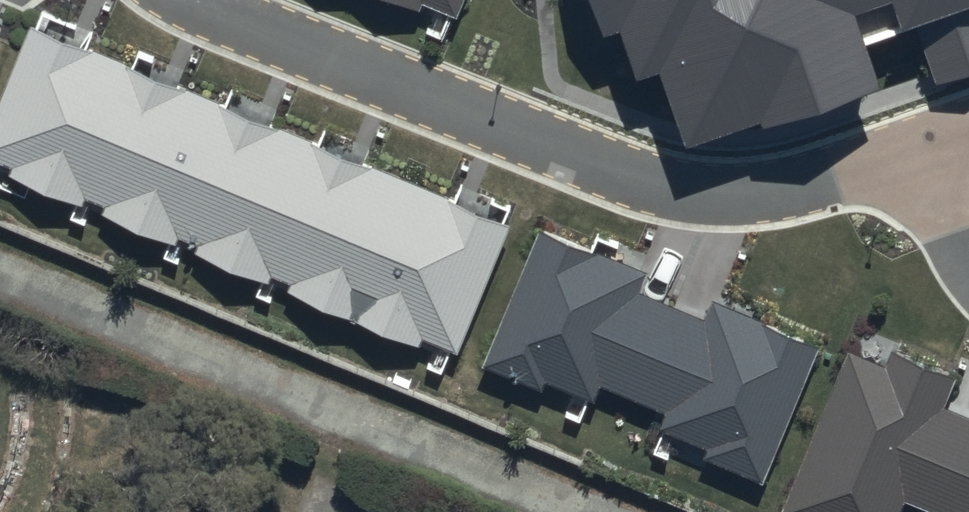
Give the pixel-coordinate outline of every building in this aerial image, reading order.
[(457,19),(465,0),(391,0),(419,11),(422,4),(457,19)] [(604,37),(619,32),(636,82),(661,73),(687,148),(762,123),(765,130),(881,90),(866,44),(917,27),(937,86),(968,75),(968,0),(592,0),(604,37)] [(0,101),(0,164),(12,169),(9,177),(80,206),(84,197),(105,206),(101,216),(173,245),(176,237),(197,246),(193,255),(264,284),(268,274),(290,283),(286,293),(420,347),(423,340),(458,354),(511,225),(30,29),(0,101)] [(703,461),(762,486),(820,348),(711,303),(704,318),(641,291),(647,276),(539,230),(481,367),(542,392),(545,383),(591,402),(598,386),(667,415),(659,433),(707,452),(703,461)] [(944,409),(956,379),(893,354),(887,369),(849,354),(785,511),(899,511),(903,503),(927,511),(968,511),(968,419),(944,409)]
